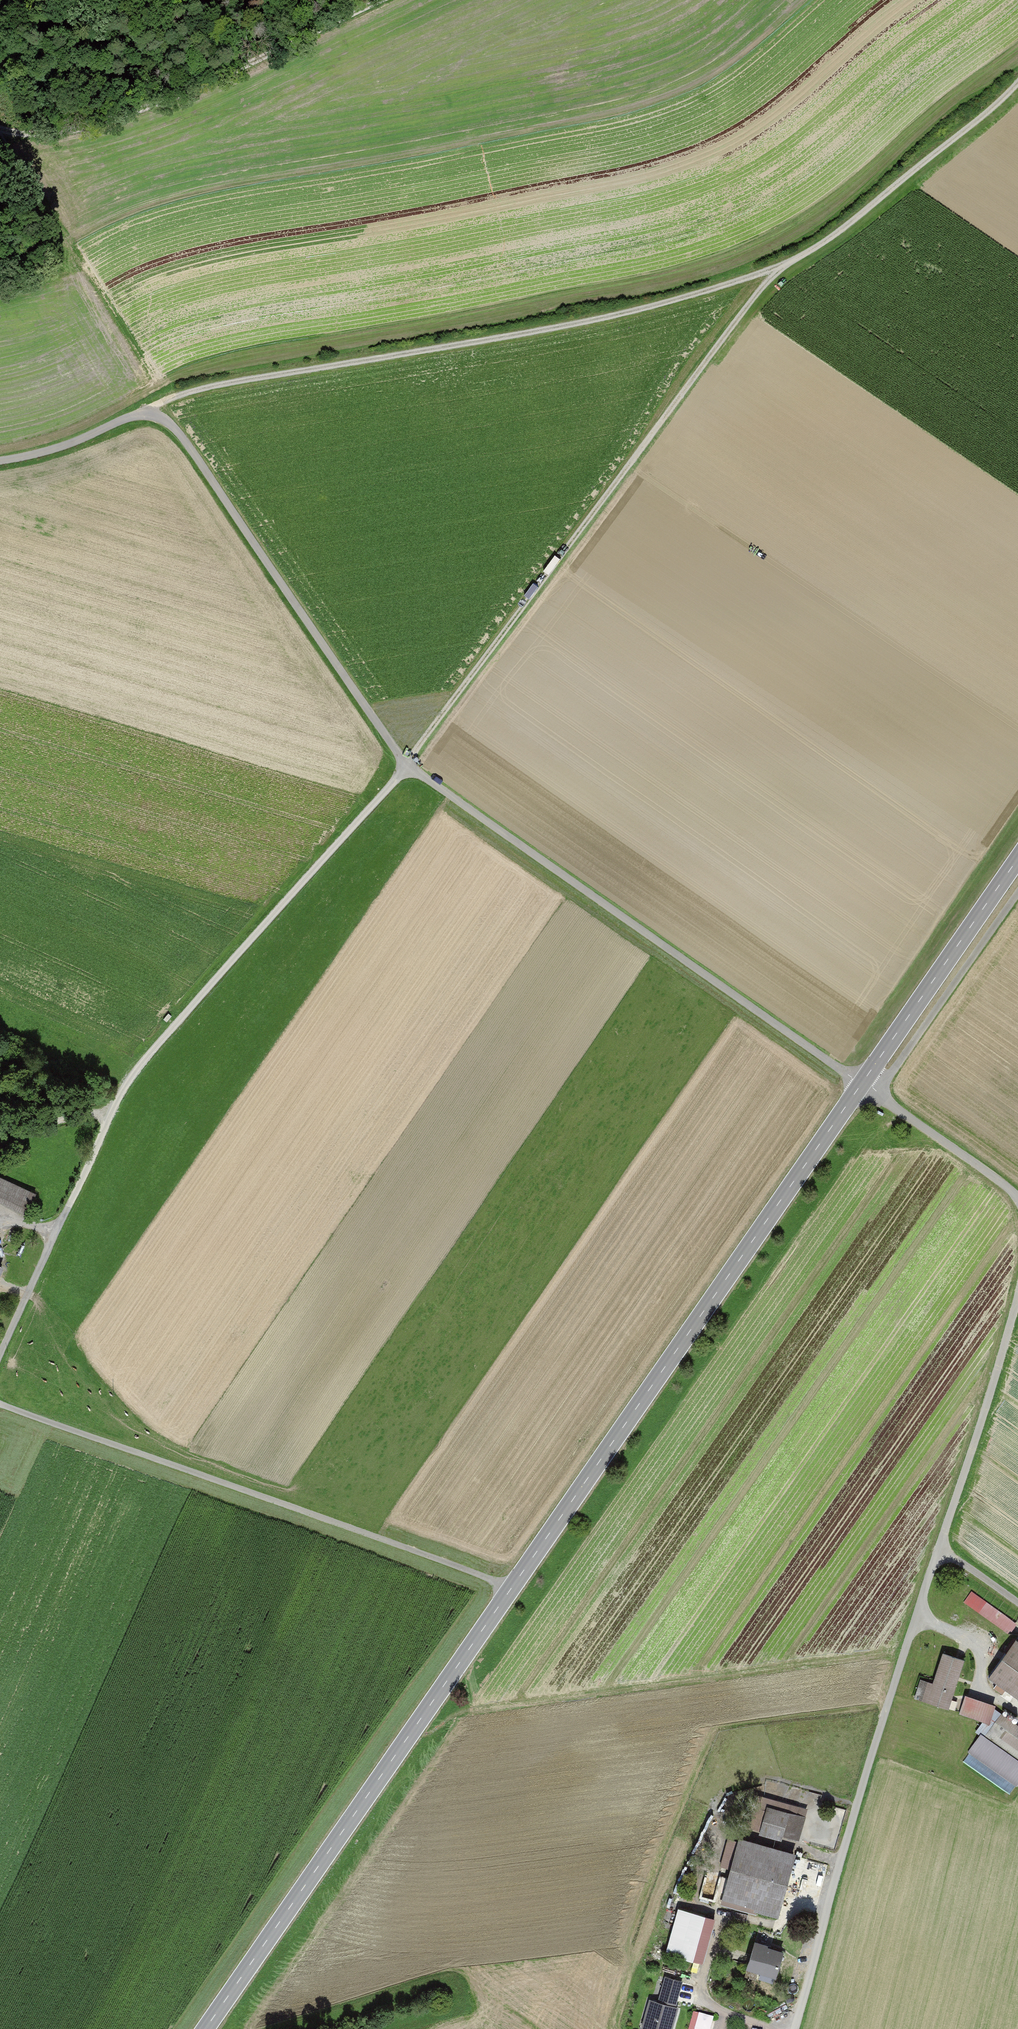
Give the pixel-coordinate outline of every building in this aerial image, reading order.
[(26,1215),(35,1195),(0,1178),(0,1202),(26,1215)] [(1016,1624),(971,1592),(963,1603),(1008,1635),(1016,1624)] [(1014,1642),(987,1680),(1017,1702),(1017,1644),(1014,1642)] [(964,1662),(942,1655),(933,1684),(920,1680),(914,1700),(949,1711),(964,1662)] [(995,1707),(965,1697),(959,1715),(982,1723),(989,1725),(994,1710),(995,1707)] [(994,1710),(989,1725),(982,1723),(974,1734),(980,1738),(962,1762),(1009,1796),(1017,1784),(1017,1727),(994,1710)] [(793,1805),(769,1800),(760,1837),(782,1842),(783,1838),(800,1842),(806,1818),(790,1814),(793,1805)] [(796,1857),(739,1841),(721,1905),(780,1922),(790,1887),(801,1890),(809,1864),(795,1860),(796,1857)] [(715,1921),(678,1911),(665,1956),(703,1966),(715,1921)] [(785,1954),(755,1944),(746,1972),(776,1982),(785,1954)] [(664,1978),(657,2002),(649,2000),(641,2028),(673,2028),(678,2010),(676,2009),(683,1983),(664,1978)] [(715,2018),(694,2012),(689,2028),(712,2028),(715,2018)]
